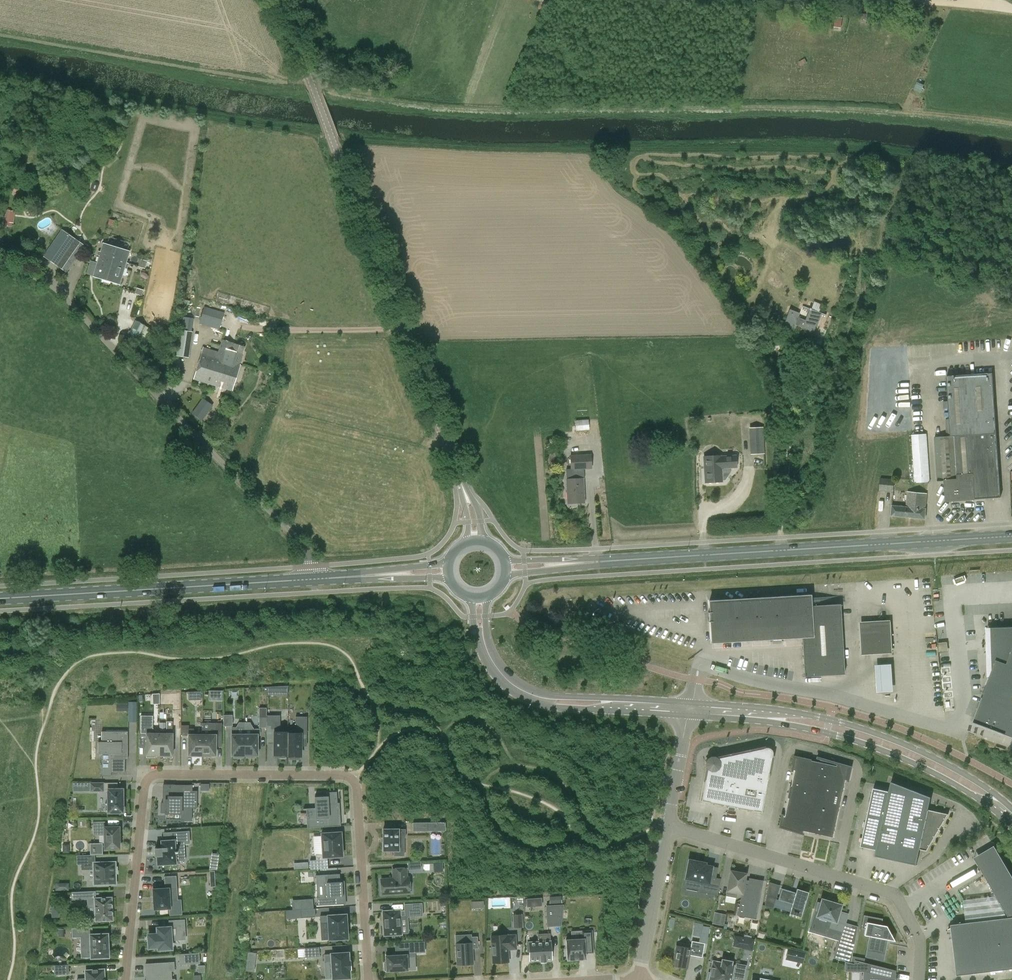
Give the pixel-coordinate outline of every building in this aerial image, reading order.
[(8,209),(5,220),(12,222),(15,211),(8,209)] [(67,272),(85,246),(62,229),(44,256),(67,272)] [(94,276),(102,279),(104,273),(106,274),(109,264),(108,264),(110,258),(109,258),(112,246),(104,244),(94,276)] [(129,251),(112,246),(109,258),(110,258),(108,264),(109,264),(106,274),(104,273),(102,279),(119,284),(129,251)] [(204,307),(199,325),(219,331),(224,313),(204,307)] [(805,320),(798,317),(795,325),(802,328),(802,329),(813,333),(816,326),(817,326),(822,313),(809,308),(805,320)] [(793,330),(795,325),(798,317),(800,313),(789,309),(783,326),(793,330)] [(191,330),(193,318),(184,316),(183,329),(191,330)] [(142,343),(149,328),(136,321),(128,336),(142,343)] [(179,356),(190,357),(192,331),(180,330),(179,356)] [(240,365),(243,354),(231,350),(233,344),(222,341),(219,352),(204,348),(194,379),(232,390),(240,365)] [(992,373),(952,375),(947,375),(950,436),(934,437),(937,481),(945,481),(946,501),(975,499),(1000,497),(992,373)] [(202,421),(212,406),(202,399),(192,414),(202,421)] [(589,419),(576,419),(576,430),(590,429),(589,419)] [(763,440),(762,428),(750,428),(751,441),(763,440)] [(915,482),(930,481),(926,434),(912,435),(915,482)] [(584,469),(591,469),(590,455),(570,456),(571,470),(584,469)] [(720,457),(720,456),(704,457),(705,482),(722,482),(721,468),(736,467),(736,456),(720,457)] [(183,475),(187,470),(180,463),(175,467),(183,475)] [(567,479),(568,503),(584,503),(583,478),(567,479)] [(894,493),(895,479),(881,478),(879,491),(894,493)] [(925,509),(927,494),(908,492),(906,507),(892,506),(891,515),(925,518),(925,509)] [(712,642),(772,639),(772,640),(782,640),(782,638),(802,637),(804,677),(844,674),(840,604),(810,606),(810,596),(709,601),(710,612),(708,612),(708,613),(710,613),(710,621),(709,621),(709,622),(710,622),(712,642)] [(891,620),(860,622),(862,655),(893,653),(891,620)] [(991,627),(992,669),(993,669),(973,722),(1011,737),(1011,627),(991,627)] [(939,642),(940,650),(948,650),(948,642),(939,642)] [(893,691),(892,664),(875,665),(877,692),(893,691)] [(289,693),(288,685),(267,686),(268,694),(289,693)] [(202,698),(201,690),(188,691),(189,699),(202,698)] [(136,722),(136,702),(128,702),(128,722),(136,722)] [(127,705),(127,703),(116,703),(116,705),(123,705),(123,711),(127,711),(127,705)] [(224,726),(232,726),(232,715),(224,715),(224,726)] [(287,755),(287,756),(287,729),(280,729),(280,715),(266,715),(266,716),(266,727),(266,732),(274,732),(274,755),(276,755),(277,757),(285,757),(285,755),(287,755)] [(159,755),(159,733),(153,733),(153,716),(141,716),(140,733),(146,733),(146,757),(155,757),(155,755),(159,755)] [(288,729),(287,729),(287,756),(289,756),(290,759),(298,759),(298,756),(300,756),(300,734),(306,734),(307,716),(295,716),(295,730),(288,730),(288,729)] [(172,758),(172,734),(178,734),(178,722),(166,721),(166,733),(159,733),(159,755),(164,755),(164,757),(172,758)] [(202,735),(202,756),(215,756),(216,736),(222,736),(222,723),(215,723),(215,729),(210,729),(210,735),(202,735)] [(202,756),(202,735),(194,735),(194,729),(189,729),(189,725),(181,725),(181,735),(188,735),(188,756),(202,756)] [(245,756),(244,734),(237,734),(237,728),(231,728),(232,756),(234,756),(234,758),(243,758),(243,756),(245,756)] [(244,734),(245,756),(247,756),(247,758),(255,758),(255,756),(258,755),(257,735),(260,735),(260,729),(252,729),(252,734),(244,734)] [(128,731),(102,731),(102,742),(98,742),(98,753),(102,753),(102,776),(111,776),(111,759),(128,759),(128,731)] [(713,758),(711,757),(706,762),(706,763),(707,764),(707,766),(701,801),(727,806),(727,808),(734,809),(735,807),(761,812),(772,754),(772,751),(770,749),(768,748),(765,748),(715,758),(713,758)] [(794,771),(784,816),(782,816),(782,815),(779,829),(803,834),(803,833),(802,833),(803,831),(832,837),(845,780),(847,780),(847,781),(850,767),(817,757),(816,761),(794,757),(791,771),(792,771),(792,770),(794,771)] [(928,810),(931,797),(891,781),(889,791),(873,788),(863,837),(878,840),(875,856),(916,865),(920,849),(927,851),(948,814),(928,810)] [(90,791),(104,791),(104,782),(90,782),(90,791)] [(174,813),(174,820),(185,820),(185,808),(197,808),(197,791),(192,791),(192,785),(174,785),(174,796),(168,796),(168,797),(166,797),(166,800),(165,800),(165,802),(161,802),(161,813),(174,813)] [(123,812),(123,789),(108,789),(108,803),(105,803),(105,812),(108,812),(123,812)] [(315,808),(313,808),(313,809),(314,809),(314,818),(306,818),(307,828),(341,826),(341,825),(329,826),(328,818),(338,817),(338,810),(340,810),(339,803),(337,803),(337,792),(326,792),(327,796),(315,797),(315,808)] [(119,827),(105,827),(105,821),(93,822),(93,831),(105,831),(105,849),(119,848),(119,827)] [(394,856),(404,856),(404,849),(399,849),(399,837),(405,837),(405,829),(398,829),(383,829),(383,837),(383,842),(383,851),(394,851),(394,856)] [(178,863),(176,844),(189,843),(189,831),(174,832),(174,840),(162,841),(162,848),(155,848),(155,856),(157,856),(158,864),(178,863)] [(343,856),(341,832),(321,833),(323,854),(316,855),(316,860),(310,860),(310,869),(328,868),(327,857),(343,856)] [(958,924),(961,922),(961,921),(956,924),(951,925),(951,927),(948,929),(949,930),(951,928),(957,975),(1011,969),(1011,876),(994,846),(1004,864),(984,875),(1009,918),(958,924)] [(116,884),(116,874),(118,874),(117,867),(115,867),(115,862),(94,863),(94,855),(78,855),(78,864),(82,864),(82,869),(93,869),(94,885),(116,884)] [(720,879),(715,878),(709,877),(711,869),(704,868),(705,863),(700,862),(700,861),(694,860),(694,861),(689,860),(684,887),(700,890),(700,886),(718,889),(720,879)] [(382,895),(410,893),(409,880),(407,880),(406,868),(393,869),(393,879),(381,879),(382,895)] [(725,896),(736,898),(737,893),(741,894),(737,916),(756,919),(763,881),(749,878),(748,880),(745,880),(746,873),(730,870),(725,896)] [(340,874),(316,875),(316,884),(323,884),(324,897),(317,897),(318,906),(333,905),(332,898),(345,897),(345,894),(345,888),(343,888),(342,881),(340,882),(340,874)] [(169,889),(177,888),(176,876),(164,876),(165,888),(154,889),(153,889),(153,890),(154,908),(154,909),(155,909),(170,908),(170,907),(169,889)] [(808,892),(797,889),(795,893),(781,888),(778,900),(792,904),(789,914),(800,917),(808,892)] [(96,891),(72,892),(72,900),(87,899),(88,914),(95,914),(95,921),(112,920),(112,897),(96,898),(96,891)] [(773,909),(777,897),(766,894),(764,906),(773,909)] [(562,895),(550,896),(550,903),(562,903),(562,895)] [(527,897),(527,906),(542,905),(542,897),(527,897)] [(826,900),(822,899),(820,904),(817,903),(815,911),(818,912),(816,916),(830,921),(828,928),(842,932),(847,914),(839,912),(841,905),(834,903),(835,900),(827,898),(826,900)] [(293,909),(302,909),(301,901),(293,901),(293,909)] [(383,912),(383,920),(383,921),(384,921),(384,925),(383,925),(384,926),(384,935),(385,935),(392,935),(392,937),(400,937),(399,934),(401,934),(401,933),(400,917),(400,916),(405,916),(405,917),(406,916),(421,915),(421,916),(422,915),(421,904),(422,904),(422,903),(421,903),(405,904),(404,904),(404,905),(405,905),(405,910),(400,910),(399,910),(384,911),(383,911),(383,912)] [(564,905),(546,906),(547,927),(561,926),(564,905)] [(301,918),(315,917),(315,909),(301,910),(301,918)] [(715,911),(713,923),(724,925),(726,913),(715,911)] [(346,915),(320,916),(321,923),(329,923),(330,940),(348,939),(346,915)] [(513,915),(514,927),(522,927),(521,915),(513,915)] [(882,919),(864,915),(861,928),(865,929),(864,935),(868,936),(866,950),(885,954),(888,940),(894,941),(886,926),(881,925),(882,919)] [(148,935),(149,947),(159,947),(159,949),(172,948),(171,940),(180,940),(179,931),(185,931),(184,920),(169,921),(169,927),(157,928),(158,934),(148,935)] [(701,925),(700,936),(709,936),(710,925),(701,925)] [(108,957),(107,934),(91,935),(91,928),(72,929),(73,937),(81,937),(81,957),(91,957),(91,958),(108,957)] [(586,959),(585,953),(593,952),(592,930),(582,931),(582,939),(566,940),(567,960),(586,959)] [(549,934),(538,935),(539,941),(528,942),(529,944),(527,944),(527,951),(529,951),(530,961),(540,960),(540,962),(546,961),(546,960),(551,960),(550,941),(549,941),(549,934)] [(507,935),(491,936),(493,963),(508,962),(508,949),(516,949),(515,935),(507,935)] [(473,964),(472,949),(478,948),(477,937),(471,937),(472,943),(456,944),(457,965),(473,964)] [(752,951),(755,939),(744,937),(742,948),(742,949),(752,951)] [(834,957),(851,962),(854,942),(840,938),(834,957)] [(408,953),(425,952),(424,941),(408,942),(408,953)] [(673,966),(687,968),(689,955),(702,957),(704,944),(696,942),(694,949),(677,946),(673,966)] [(788,948),(787,952),(804,957),(805,952),(788,948)] [(305,951),(305,960),(319,959),(319,950),(305,951)] [(324,955),(325,962),(331,962),(332,979),(350,978),(350,969),(350,961),(349,961),(348,952),(331,953),(331,954),(324,955)] [(387,971),(407,970),(406,952),(396,953),(396,955),(386,956),(386,963),(385,963),(385,970),(387,970),(387,971)] [(179,954),(180,964),(200,963),(199,953),(179,954)] [(731,975),(734,976),(734,978),(742,979),(745,966),(736,964),(736,967),(733,967),(733,965),(731,965),(732,960),(723,958),(722,963),(713,962),(711,973),(709,973),(707,979),(730,979),(731,975)] [(893,979),(896,970),(870,964),(864,962),(856,960),(855,964),(850,963),(846,962),(846,968),(863,969),(863,972),(863,979),(869,979),(870,973),(891,978),(893,979)] [(145,964),(146,977),(148,977),(148,979),(175,979),(172,979),(171,971),(174,970),(174,962),(145,964)] [(55,974),(69,973),(69,965),(55,965),(55,974)] [(275,977),(286,977),(286,967),(274,967),(275,977)] [(86,971),(86,979),(77,979),(104,979),(104,969),(86,971)]
